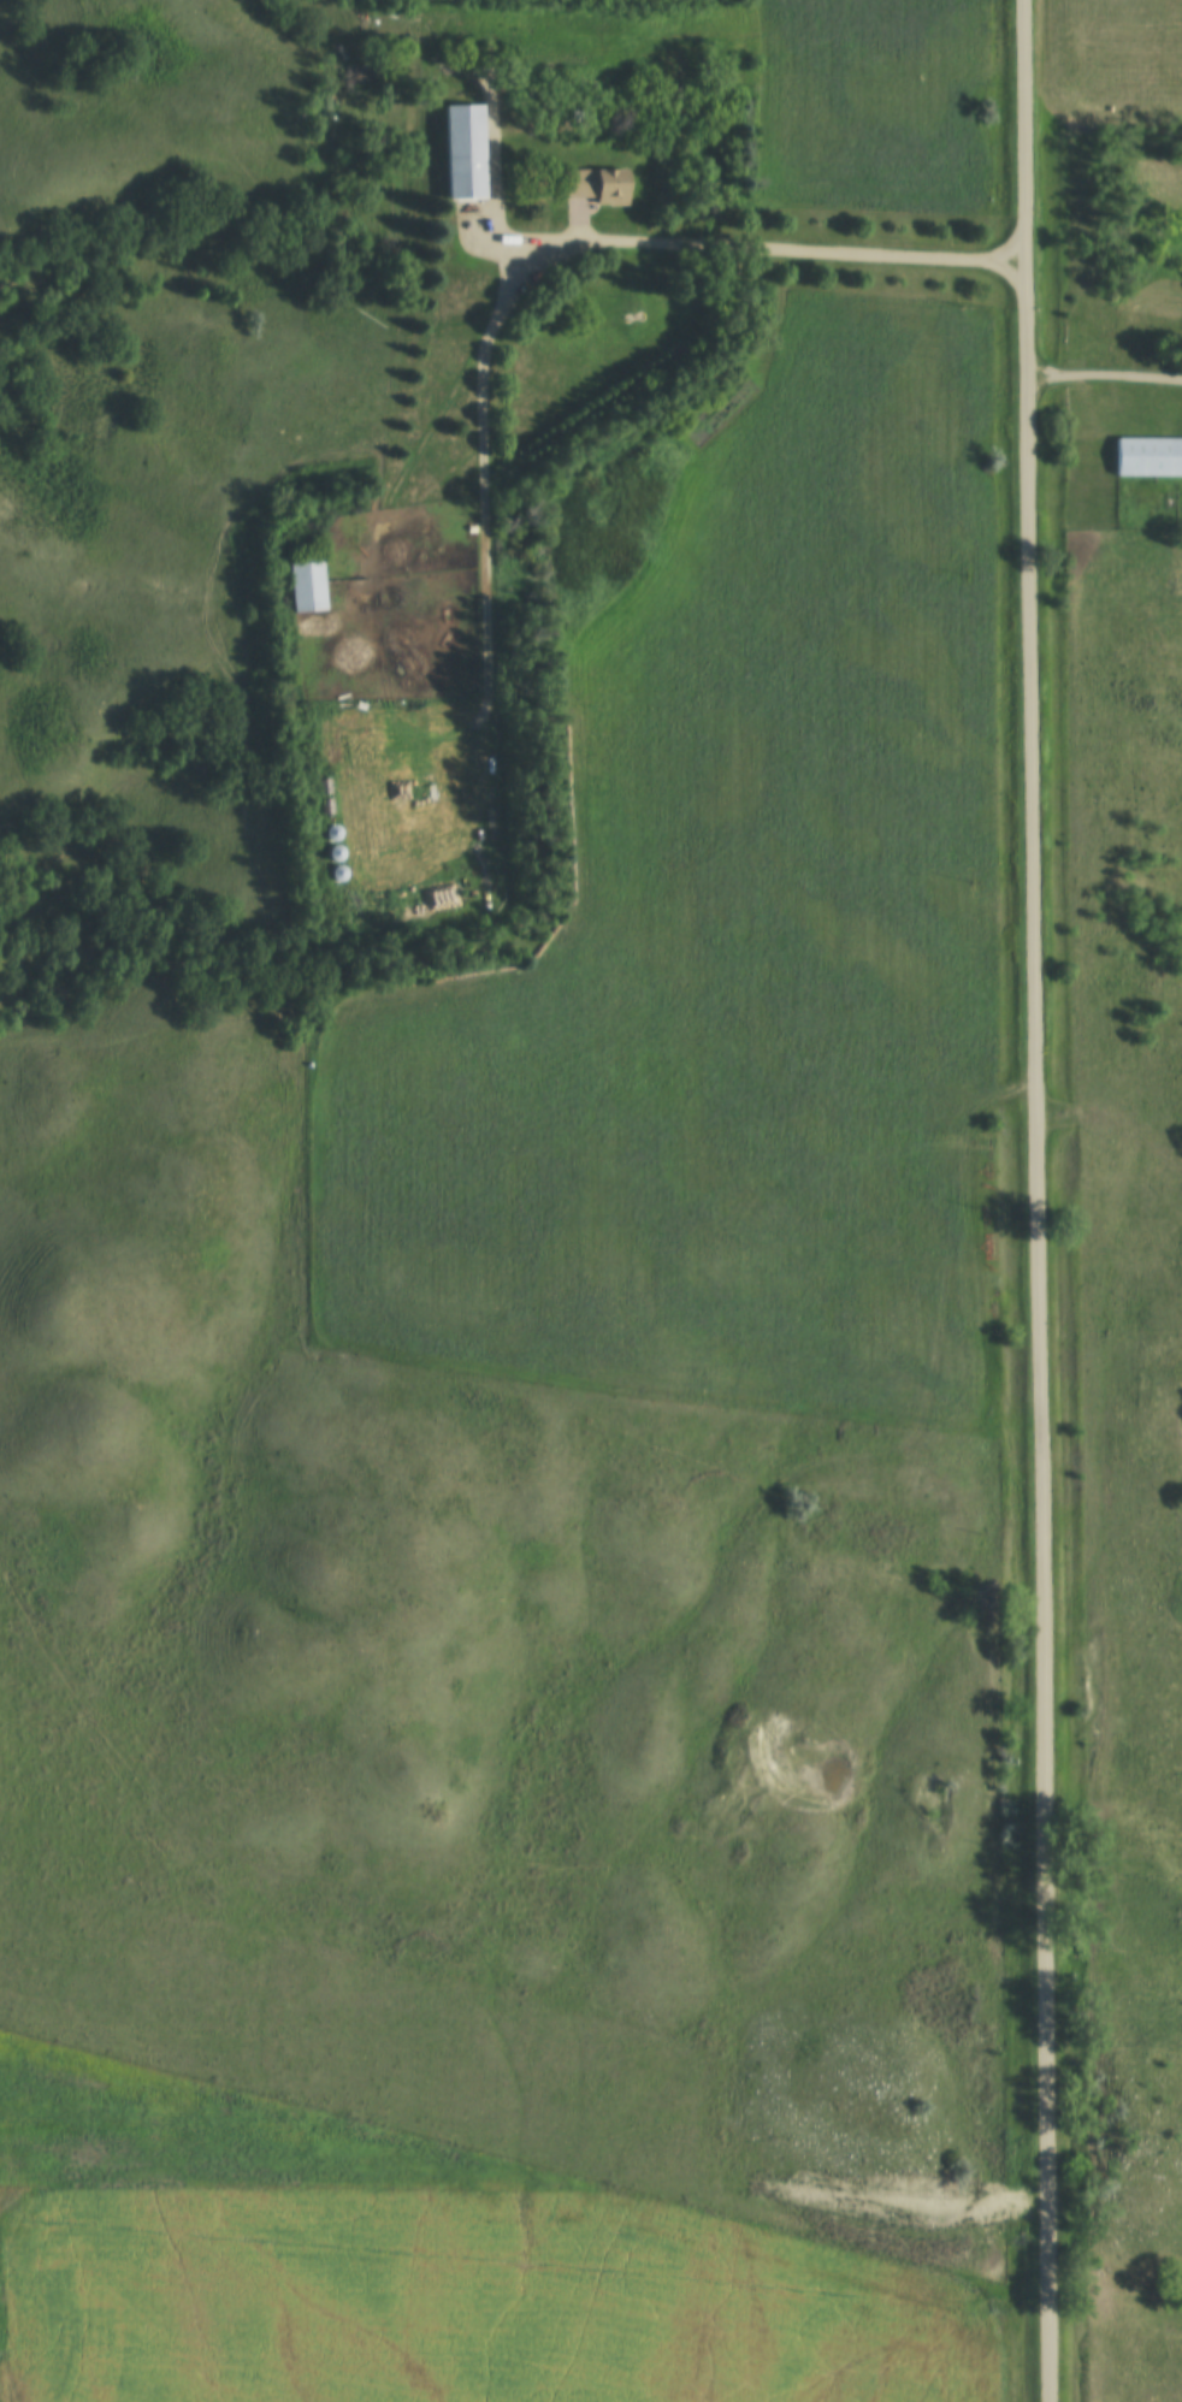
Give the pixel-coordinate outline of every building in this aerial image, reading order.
[(447,102),(485,101),(487,195),(450,195),(447,102)] [(565,167),(627,166),(628,201),(597,202),(597,194),(566,195),(565,167)] [(1119,436),(1181,436),(1181,473),(1119,473),(1119,436)] [(290,555),(323,551),(329,608),(295,611),(290,555)] [(319,777),(330,776),(332,792),(320,793),(319,777)] [(321,798),(332,797),(333,814),(323,814),(321,798)] [(335,840),(341,838),(343,832),(341,826),(335,823),(329,826),(326,832),(329,838),(335,840)] [(337,860),(343,858),(345,852),(343,846),(337,844),(331,846),(329,852),(331,858),(337,860)] [(339,880),(345,877),(348,871),(345,865),(339,863),(333,865),(331,871),(333,877),(339,880)]
